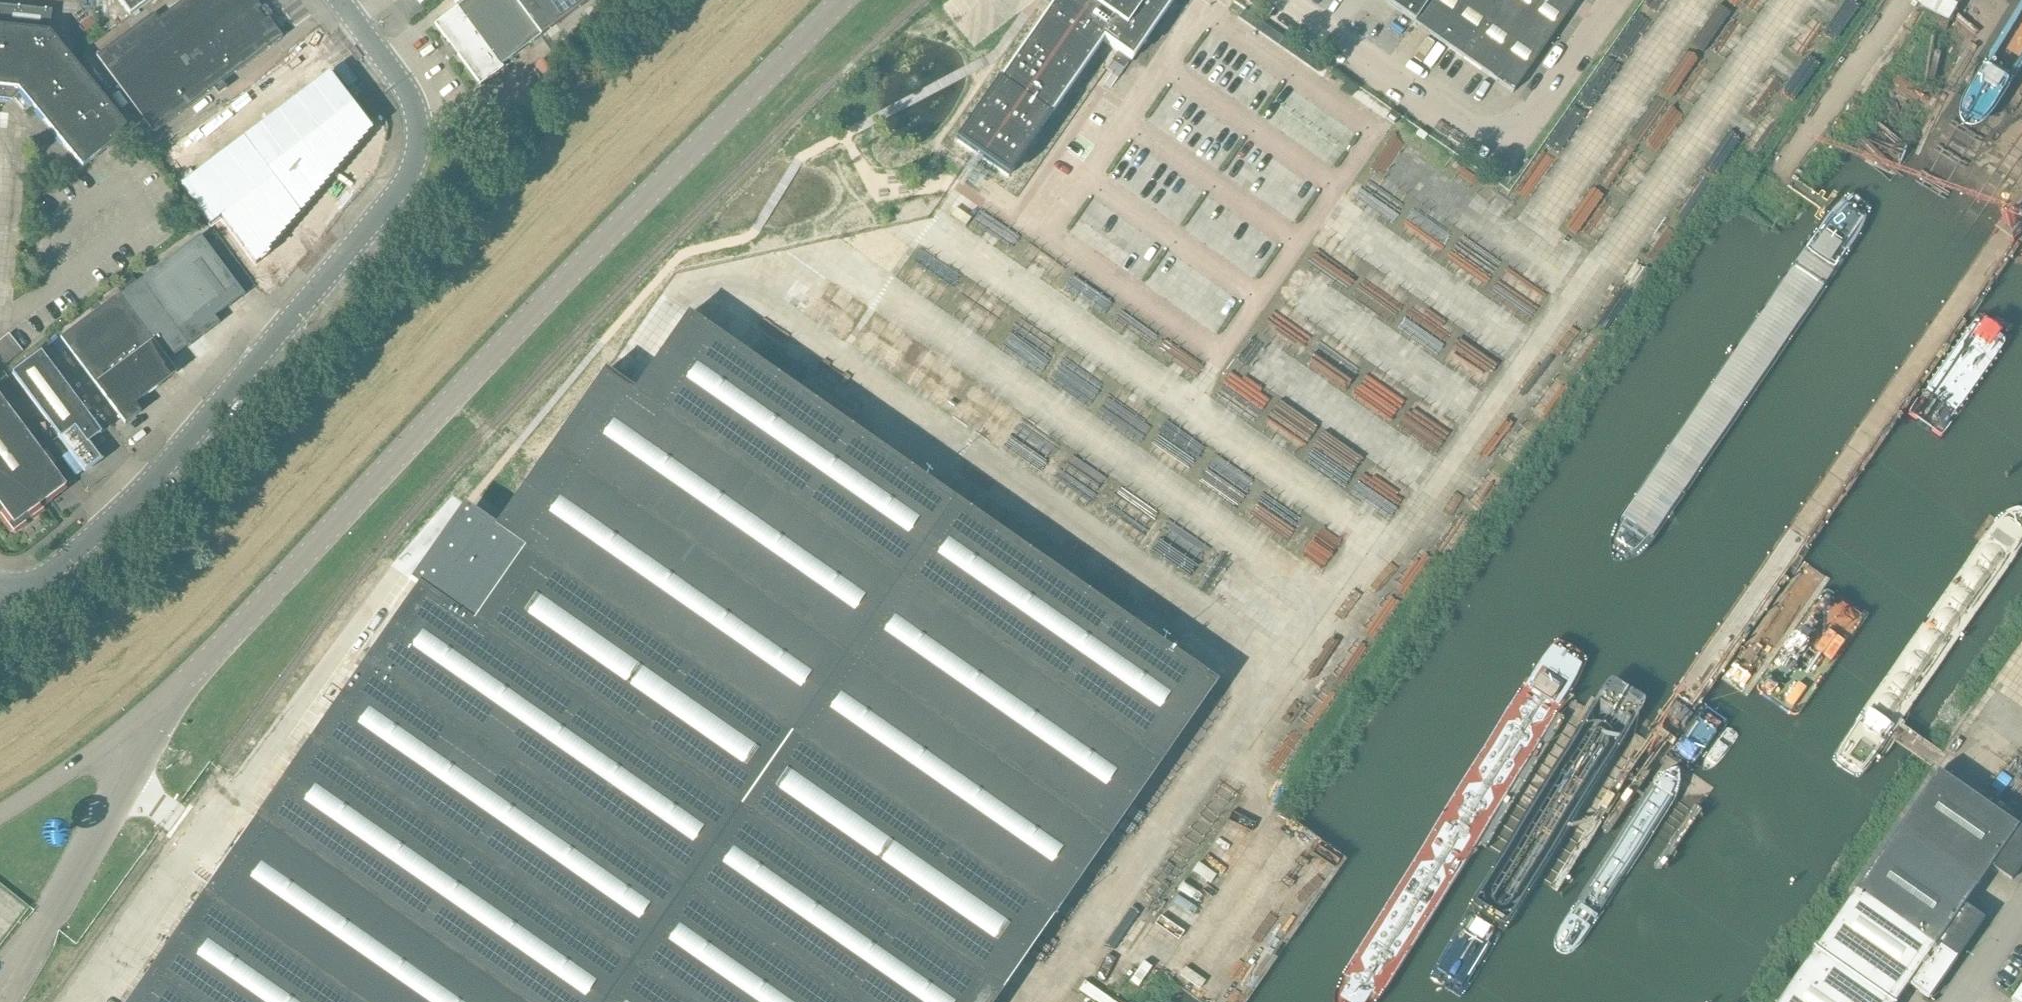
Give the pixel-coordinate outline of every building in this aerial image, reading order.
[(268,18),(265,21),(258,11),(261,8),(255,0),(183,0),(158,19),(153,13),(96,56),(154,133),(282,37),(268,18)] [(129,16),(151,0),(117,0),(129,16)] [(480,85),(503,68),(501,65),(542,35),(516,0),(466,0),(435,24),(480,85)] [(542,35),(580,6),(589,0),(516,0),(542,35)] [(1048,10),(956,142),(1007,178),(1103,42),(1117,52),(1111,61),(1123,69),(1129,61),(1131,62),(1174,0),(1055,0),(1048,10)] [(1385,1),(1414,22),(1429,0),(1385,0),(1385,1)] [(1414,22),(1413,23),(1512,93),(1577,0),(1429,0),(1414,22)] [(12,100),(23,114),(33,106),(82,167),(129,129),(49,31),(51,10),(0,5),(0,98),(12,100)] [(191,176),(179,185),(211,226),(220,219),(256,266),(258,263),(269,250),(272,246),(283,233),(284,233),(287,229),(298,216),(301,212),(312,199),(313,199),(316,195),(315,195),(327,182),(330,178),(341,165),(342,165),(345,161),(344,161),(356,148),(372,129),(329,72),(327,74),(313,85),(313,84),(309,87),(296,98),(295,97),(292,100),(292,101),(278,111),(274,113),(275,114),(261,124),(257,126),(257,127),(243,137),(240,140),(226,150),(222,153),(223,153),(209,164),(208,163),(205,166),(191,177),(191,176)] [(1391,111),(1385,119),(1393,125),(1399,116),(1391,111)] [(200,236),(119,296),(168,362),(218,324),(219,324),(214,317),(244,295),(200,236)] [(135,404),(177,373),(168,362),(119,296),(118,294),(60,337),(125,424),(141,412),(135,404)] [(1217,682),(688,313),(634,390),(604,370),(495,527),(474,512),(421,586),(418,584),(127,1001),(995,1001),(1217,682)] [(41,352),(12,374),(60,438),(58,439),(84,474),(103,459),(90,442),(102,433),(41,352)] [(13,531),(52,502),(49,498),(66,485),(0,396),(0,513),(13,531)] [(1979,887),(1993,866),(2012,880),(2021,867),(2021,822),(2020,825),(1941,771),(1899,831),(1979,887)] [(1899,831),(1859,889),(1958,958),(1986,918),(1966,904),(1979,887),(1899,831)] [(1958,958),(1859,889),(1780,1001),(1898,1001),(1910,985),(1930,999),(1958,958)] [(2013,1001),(2021,1001),(2021,988),(2013,1001)]
